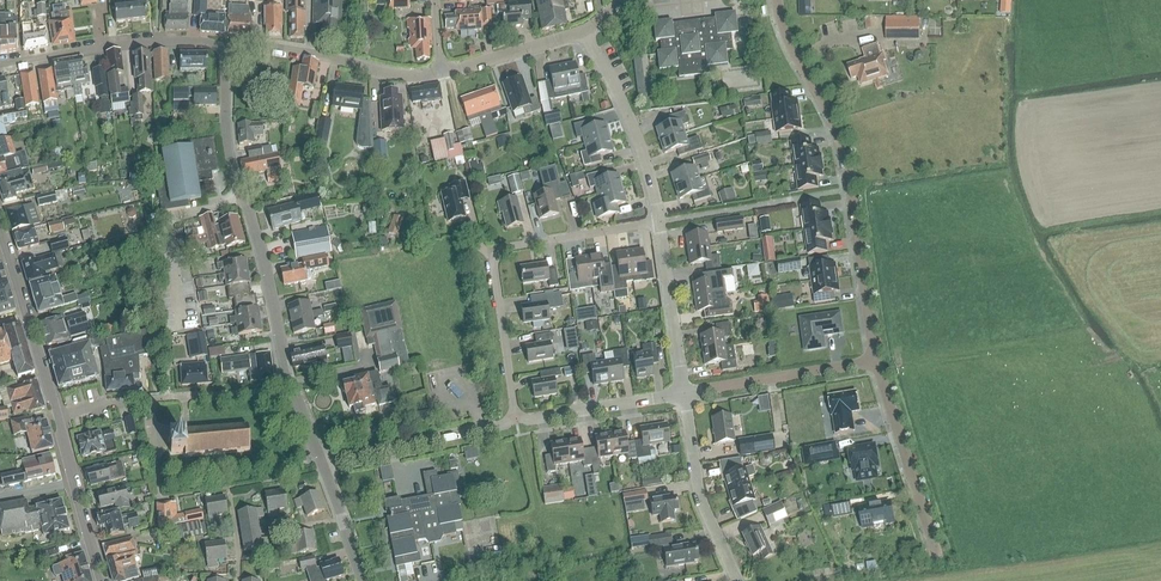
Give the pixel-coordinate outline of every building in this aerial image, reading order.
[(131,6),(130,0),(125,0),(125,7),(114,8),(115,23),(132,21),(131,6)] [(131,6),(132,21),(146,20),(145,5),(146,5),(146,0),(140,0),(141,5),(131,6)] [(170,13),(165,13),(164,31),(187,31),(188,12),(187,12),(187,0),(170,0),(170,13)] [(199,31),(224,33),(226,15),(206,13),(207,0),(195,0),(194,15),(200,16),(199,31)] [(290,38),(302,38),(302,27),(304,27),(304,0),(285,0),(285,13),(289,13),(290,38)] [(336,40),(337,29),(340,30),(341,0),(314,0),(313,25),(323,25),(322,40),(336,40)] [(375,6),(387,5),(387,10),(409,9),(409,0),(374,0),(375,6)] [(566,25),(564,10),(568,9),(567,1),(565,1),(565,0),(535,0),(541,30),(566,25)] [(810,0),(797,0),(798,16),(811,15),(810,0)] [(1005,13),(1016,13),(1016,0),(1005,0),(1005,13)] [(497,14),(502,14),(503,27),(522,26),(522,19),(530,19),(529,2),(508,4),(496,5),(497,14)] [(44,4),(36,5),(37,17),(45,16),(44,4)] [(53,44),(73,41),(71,29),(72,28),(69,10),(64,11),(63,5),(51,7),(53,22),(49,23),(50,32),(51,32),(53,44)] [(444,16),(445,29),(459,28),(459,31),(482,30),(482,27),(491,27),(490,7),(479,8),(479,11),(455,12),(455,16),(444,16)] [(264,26),(266,26),(266,35),(280,36),(280,27),(281,27),(282,8),(264,8),(264,26)] [(716,73),(715,65),(727,64),(726,51),(732,50),(730,34),(737,33),(735,12),(714,15),(715,18),(672,24),(671,20),(652,22),(655,41),(659,41),(660,52),(656,52),(658,71),(677,68),(678,78),(716,73)] [(7,53),(17,51),(17,27),(17,17),(12,18),(12,15),(7,15),(7,53)] [(251,16),(228,15),(227,33),(250,34),(251,16)] [(430,18),(411,19),(405,20),(406,28),(408,29),(409,39),(407,40),(407,47),(409,48),(409,49),(416,49),(416,60),(429,59),(428,48),(432,48),(430,18)] [(24,50),(47,45),(46,32),(39,33),(38,21),(21,24),(24,50)] [(919,21),(886,21),(886,38),(919,38),(919,21)] [(865,60),(846,66),(850,79),(858,77),(860,84),(887,76),(877,45),(862,50),(865,60)] [(119,51),(106,53),(109,70),(106,71),(111,105),(129,102),(127,89),(119,90),(117,77),(115,74),(123,73),(119,51)] [(167,51),(153,51),(154,80),(168,80),(167,51)] [(135,54),(133,54),(134,79),(137,79),(138,93),(151,92),(148,53),(141,53),(140,52),(136,53),(135,54)] [(207,53),(179,53),(180,72),(198,71),(198,69),(207,69),(207,53)] [(645,98),(640,56),(632,57),(637,98),(645,98)] [(81,57),(66,59),(70,80),(72,79),(73,86),(71,86),(74,98),(82,96),(80,85),(90,84),(87,66),(83,67),(81,57)] [(56,92),(67,90),(71,89),(71,87),(71,86),(73,86),(72,79),(70,80),(66,59),(52,62),(56,82),(54,82),(56,92)] [(302,86),(314,88),(318,62),(302,60),(301,70),(294,69),(291,84),(286,83),(284,103),(281,102),(279,121),(288,122),(289,119),(293,116),(294,105),(300,106),(302,86)] [(566,90),(572,89),(573,95),(588,92),(584,74),(577,76),(575,63),(562,66),(566,90)] [(559,91),(566,90),(562,66),(549,69),(551,81),(544,82),(548,100),(560,98),(559,91)] [(51,68),(38,71),(44,103),(57,100),(51,68)] [(104,71),(93,73),(96,89),(106,88),(104,71)] [(33,72),(20,75),(22,87),(23,99),(15,100),(17,112),(25,110),(25,107),(38,105),(33,72)] [(22,87),(20,75),(12,76),(14,88),(22,87)] [(4,79),(4,78),(0,79),(0,109),(10,106),(4,79)] [(521,78),(502,84),(512,112),(522,109),(524,116),(540,110),(535,97),(528,100),(521,78)] [(259,84),(247,86),(249,97),(261,95),(259,84)] [(441,100),(439,84),(423,86),(423,88),(410,90),(412,103),(420,102),(421,104),(441,100)] [(370,102),(362,101),(363,90),(335,86),(332,106),(360,110),(356,144),(356,145),(357,146),(358,147),(360,148),(361,149),(362,149),(373,148),(373,141),(370,102)] [(494,87),(460,99),(468,122),(487,116),(488,120),(480,122),(485,139),(497,135),(490,114),(501,111),(498,102),(499,102),(494,87)] [(215,106),(215,89),(173,89),(173,111),(188,111),(188,96),(193,96),(193,106),(215,106)] [(403,130),(403,126),(404,125),(404,121),(402,120),(401,96),(397,96),(397,91),(384,92),(384,97),(379,97),(381,131),(403,130)] [(790,93),(770,96),(773,119),(799,116),(797,102),(791,103),(790,93)] [(141,95),(131,96),(133,122),(142,121),(141,116),(143,116),(141,95)] [(100,103),(98,103),(99,115),(110,113),(109,102),(107,102),(106,98),(100,98),(100,103)] [(752,98),(743,100),(744,108),(753,107),(752,98)] [(650,109),(649,99),(640,100),(641,109),(650,109)] [(552,117),(550,103),(541,105),(545,125),(557,122),(556,116),(552,117)] [(735,105),(719,108),(721,118),(737,114),(735,105)] [(25,110),(17,112),(0,115),(0,137),(6,136),(4,126),(9,125),(8,123),(14,122),(14,119),(27,117),(25,110)] [(660,141),(683,133),(681,126),(687,124),(683,112),(666,117),(668,124),(656,128),(660,141)] [(801,129),(799,116),(773,119),(775,133),(801,129)] [(313,143),(317,143),(314,160),(323,162),(331,121),(318,119),(313,143)] [(586,143),(608,138),(604,124),(592,127),(590,120),(573,125),(576,138),(584,136),(586,143)] [(262,123),(237,125),(239,144),(254,143),(253,136),(263,135),(262,123)] [(469,128),(456,131),(459,144),(472,140),(469,128)] [(770,132),(754,134),(756,145),(772,143),(770,132)] [(452,133),(442,135),(447,159),(462,156),(460,147),(455,148),(452,133)] [(685,141),(683,133),(660,141),(664,153),(676,150),(678,156),(701,149),(697,137),(685,141)] [(0,140),(0,176),(28,167),(23,151),(15,154),(10,137),(0,140)] [(507,146),(504,137),(495,139),(498,149),(507,146)] [(219,172),(213,138),(179,144),(180,149),(161,152),(166,179),(156,181),(161,212),(190,207),(189,200),(200,199),(197,183),(212,181),(211,173),(219,172)] [(608,138),(586,143),(588,151),(580,153),(584,166),(601,162),(599,155),(612,152),(608,138)] [(794,166),(822,163),(820,154),(819,154),(818,149),(812,149),(810,139),(791,142),(794,166)] [(386,140),(373,141),(374,161),(387,160),(386,140)] [(261,146),(246,149),(248,158),(272,154),(270,146),(261,147),(261,146)] [(61,147),(45,150),(47,161),(63,158),(61,147)] [(708,153),(691,158),(694,166),(710,161),(708,153)] [(280,172),(280,171),(276,154),(239,161),(242,175),(265,171),(266,175),(280,172)] [(46,164),(30,168),(32,176),(47,172),(47,170),(66,166),(64,159),(45,163),(46,164)] [(480,176),(476,160),(468,162),(471,177),(480,176)] [(758,161),(750,163),(752,171),(760,170),(758,161)] [(137,162),(127,163),(129,175),(138,173),(137,162)] [(823,171),(822,163),(794,166),(798,191),(817,188),(816,177),(822,177),(822,171),(823,171)] [(545,168),(550,186),(560,183),(555,165),(545,168)] [(675,186),(698,179),(694,166),(671,174),(675,186)] [(0,181),(0,194),(3,203),(16,199),(15,194),(33,189),(27,168),(0,177),(0,181)] [(618,175),(605,178),(604,171),(586,176),(589,188),(596,186),(598,195),(621,189),(618,175)] [(754,182),(767,180),(766,172),(752,174),(754,182)] [(279,173),(266,175),(268,183),(282,180),(281,173),(279,173)] [(523,191),(518,174),(506,177),(511,194),(523,191)] [(700,186),(698,179),(675,186),(679,199),(691,195),(693,202),(710,196),(706,184),(700,186)] [(455,185),(457,190),(440,194),(447,222),(465,217),(461,200),(469,198),(464,182),(455,185)] [(598,195),(600,203),(593,205),(597,218),(618,213),(616,205),(625,203),(621,189),(598,195)] [(717,193),(721,204),(736,200),(732,189),(717,193)] [(63,190),(54,192),(35,196),(38,206),(66,199),(63,190)] [(558,214),(552,191),(533,196),(539,219),(558,214)] [(295,203),(267,211),(272,229),(301,222),(296,204),(309,200),(307,194),(294,197),(295,203)] [(522,223),(515,198),(497,203),(500,212),(502,212),(507,227),(522,223)] [(800,206),(803,231),(831,226),(830,218),(828,218),(827,212),(821,214),(819,203),(800,206)] [(40,224),(34,204),(5,211),(12,232),(40,224)] [(132,217),(135,215),(135,210),(130,208),(127,210),(126,214),(128,217),(132,217)] [(386,233),(397,237),(403,219),(393,215),(386,233)] [(222,234),(240,229),(239,224),(236,216),(218,221),(220,228),(215,229),(214,223),(204,226),(205,228),(192,231),(193,237),(194,237),(216,231),(217,234),(222,233),(222,234)] [(741,217),(714,221),(716,233),(743,229),(741,217)] [(61,220),(47,223),(49,234),(64,230),(61,220)] [(769,224),(760,226),(761,233),(770,232),(769,224)] [(832,235),(831,226),(803,231),(807,255),(827,252),(825,241),(832,240),(831,235),(832,235)] [(33,227),(12,233),(17,250),(38,244),(33,227)] [(325,227),(291,233),(295,259),(330,253),(325,227)] [(194,237),(193,237),(185,239),(188,252),(202,249),(201,244),(209,242),(210,248),(220,246),(220,244),(224,243),(226,247),(244,242),(241,234),(242,234),(240,229),(222,234),(222,233),(217,234),(216,231),(194,237)] [(757,230),(749,231),(750,239),(758,238),(757,230)] [(687,250),(709,247),(706,233),(685,236),(687,250)] [(761,239),(764,263),(775,262),(772,237),(761,239)] [(65,238),(49,242),(52,252),(53,252),(68,248),(65,238)] [(689,264),(705,262),(706,271),(720,269),(718,255),(710,256),(709,247),(687,250),(689,264)] [(632,282),(640,281),(653,280),(651,261),(644,262),(642,250),(629,252),(633,281),(632,281),(632,282)] [(136,252),(121,254),(123,262),(137,259),(136,252)] [(614,299),(627,298),(625,282),(632,281),(633,281),(629,252),(616,254),(617,266),(610,267),(613,290),(614,299)] [(53,253),(21,263),(27,282),(45,277),(44,272),(57,268),(53,253)] [(760,255),(752,254),(751,262),(759,263),(760,255)] [(303,265),(280,270),(284,286),(306,281),(306,280),(310,279),(309,270),(328,266),(326,256),(302,261),(303,265)] [(599,291),(613,290),(610,267),(609,263),(602,264),(601,256),(588,257),(591,281),(592,288),(599,287),(599,291)] [(576,271),(569,272),(572,291),(585,289),(584,282),(591,281),(588,257),(574,259),(576,271)] [(802,271),(800,258),(776,261),(778,274),(802,271)] [(223,269),(224,274),(248,271),(246,259),(222,262),(222,263),(216,263),(217,270),(223,269)] [(549,287),(558,285),(555,269),(547,270),(546,263),(520,267),(523,284),(548,280),(549,287)] [(812,281),(837,278),(835,264),(810,268),(812,281)] [(694,298),(725,293),(723,280),(731,279),(732,276),(731,270),(698,274),(699,282),(692,284),(694,298)] [(226,286),(249,283),(248,271),(224,274),(218,275),(219,281),(225,280),(226,287),(226,286)] [(55,277),(29,284),(37,314),(63,306),(63,305),(76,302),(77,306),(90,302),(88,294),(76,297),(75,294),(61,298),(55,277)] [(839,292),(837,278),(812,281),(815,303),(832,301),(831,295),(833,293),(839,292)] [(233,298),(250,295),(249,283),(226,286),(228,299),(233,298)] [(15,311),(8,286),(0,288),(0,315),(15,311)] [(547,309),(562,307),(560,293),(536,296),(537,304),(521,307),(523,323),(533,321),(533,328),(542,326),(541,320),(548,319),(547,309)] [(696,312),(704,311),(705,318),(732,314),(730,302),(727,302),(725,293),(694,298),(696,312)] [(255,295),(250,295),(233,298),(235,310),(257,307),(255,295)] [(788,308),(786,295),(770,298),(772,310),(788,308)] [(646,308),(645,298),(637,299),(638,309),(646,308)] [(288,305),(291,320),(323,313),(322,310),(311,312),(309,301),(288,305)] [(365,339),(372,338),(377,361),(379,372),(408,366),(400,331),(402,331),(395,301),(358,310),(365,339)] [(769,303),(761,304),(762,312),(770,311),(769,303)] [(230,324),(236,323),(260,320),(258,307),(257,307),(235,310),(234,311),(235,317),(229,318),(230,324)] [(575,313),(576,322),(596,319),(595,310),(575,313)] [(51,321),(40,324),(47,346),(57,343),(57,344),(70,340),(67,329),(85,323),(82,313),(64,319),(63,316),(51,319),(51,321)] [(323,313),(291,320),(294,334),(315,330),(313,319),(324,316),(323,313)] [(823,347),(821,335),(841,332),(839,315),(802,320),(806,349),(823,347)] [(260,320),(236,323),(237,328),(231,329),(231,336),(237,335),(261,331),(260,320)] [(584,323),(586,332),(598,330),(596,321),(584,323)] [(332,323),(322,325),(324,334),(334,332),(332,323)] [(700,336),(702,350),(724,347),(723,339),(731,337),(729,323),(715,325),(716,333),(700,336)] [(19,324),(0,330),(0,363),(12,360),(18,378),(34,373),(19,324)] [(571,349),(582,348),(579,327),(568,329),(571,349)] [(99,347),(103,366),(106,391),(133,389),(132,380),(140,379),(138,357),(149,355),(145,331),(101,340),(100,339),(91,341),(91,343),(89,344),(89,343),(48,354),(58,389),(98,378),(91,350),(99,347)] [(192,334),(195,357),(208,355),(204,332),(192,334)] [(349,333),(335,335),(337,350),(352,347),(349,333)] [(551,333),(534,336),(536,344),(525,346),(528,363),(552,359),(549,342),(552,341),(551,333)] [(632,354),(636,378),(652,375),(650,362),(657,361),(654,344),(642,346),(643,353),(632,354)] [(214,357),(229,355),(228,346),(213,348),(214,357)] [(722,371),(736,369),(733,346),(724,347),(702,350),(704,365),(720,362),(722,371)] [(322,347),(290,354),(290,356),(292,366),(293,366),(293,368),(303,366),(304,368),(326,363),(322,347)] [(613,360),(604,362),(608,383),(623,380),(620,365),(628,364),(625,349),(612,352),(613,360)] [(250,382),(273,379),(269,353),(220,359),(222,374),(248,370),(250,382)] [(593,385),(608,383),(604,362),(595,363),(593,355),(582,357),(584,371),(591,370),(593,385)] [(207,383),(205,365),(205,362),(181,364),(181,367),(180,367),(182,385),(207,383)] [(573,368),(563,370),(564,377),(574,375),(573,368)] [(553,378),(561,376),(559,369),(543,372),(544,379),(531,381),(534,398),(556,394),(553,378)] [(354,382),(342,384),(345,396),(346,396),(349,408),(353,407),(355,415),(364,412),(363,408),(374,405),(373,403),(377,402),(378,407),(393,403),(390,388),(380,390),(377,373),(353,378),(354,382)] [(37,380),(7,389),(7,391),(0,393),(0,395),(4,408),(11,405),(14,415),(29,410),(30,413),(45,408),(37,380)] [(850,413),(859,411),(856,392),(828,397),(831,416),(833,416),(836,434),(854,431),(850,413)] [(410,412),(408,402),(394,406),(396,415),(410,412)] [(431,410),(408,414),(410,425),(433,421),(431,410)] [(712,418),(716,444),(733,441),(730,415),(712,418)] [(53,448),(46,421),(33,425),(31,418),(11,422),(14,436),(27,433),(32,453),(53,448)] [(126,434),(134,432),(132,418),(123,420),(126,434)] [(633,442),(636,459),(650,457),(648,445),(669,441),(666,424),(640,429),(642,440),(633,442)] [(183,436),(169,437),(170,453),(187,451),(187,455),(249,450),(247,426),(246,426),(246,427),(182,432),(183,436)] [(85,437),(77,439),(82,457),(104,452),(104,454),(116,451),(111,431),(99,434),(99,433),(92,435),(84,437),(85,437)] [(624,431),(609,434),(613,456),(626,454),(628,460),(636,458),(633,442),(625,443),(624,431)] [(590,449),(589,449),(591,466),(593,477),(598,476),(599,464),(600,458),(613,456),(609,434),(595,436),(596,448),(590,449)] [(772,435),(737,440),(740,457),(774,451),(772,435)] [(579,439),(565,441),(568,463),(581,461),(584,467),(591,466),(589,449),(581,450),(579,439)] [(568,463),(565,441),(550,443),(552,455),(544,456),(547,473),(555,471),(555,465),(568,463)] [(837,457),(834,443),(804,448),(806,462),(837,457)] [(878,466),(875,445),(848,450),(850,461),(853,460),(857,482),(877,478),(875,467),(878,466)] [(131,454),(132,461),(141,459),(139,452),(131,454)] [(49,454),(22,460),(24,469),(0,475),(0,476),(3,487),(54,475),(51,459),(50,459),(49,454)] [(727,491),(749,485),(747,476),(753,474),(751,467),(743,470),(742,466),(741,466),(740,458),(722,461),(723,469),(724,469),(726,475),(722,476),(727,491)] [(89,484),(90,487),(111,481),(124,477),(120,462),(106,465),(106,466),(86,471),(88,479),(87,481),(88,484),(89,484)] [(387,481),(396,479),(393,466),(384,468),(387,481)] [(436,471),(422,473),(427,496),(434,495),(436,503),(449,501),(449,502),(459,500),(459,499),(462,498),(457,473),(457,472),(446,474),(447,476),(437,478),(436,471)] [(650,478),(641,479),(642,487),(651,486),(650,478)] [(560,484),(541,487),(544,505),(563,502),(560,484)] [(754,500),(749,485),(727,491),(732,507),(735,506),(737,512),(736,512),(740,519),(756,512),(753,505),(753,504),(752,501),(754,500)] [(96,494),(100,508),(114,505),(116,512),(119,511),(130,508),(125,487),(96,494)] [(287,507),(284,490),(264,493),(267,511),(268,517),(277,516),(276,509),(287,507)] [(647,502),(645,490),(622,494),(623,505),(647,502)] [(306,517),(323,511),(317,492),(300,498),(294,500),(297,508),(303,506),(306,517)] [(399,498),(383,501),(385,512),(388,511),(389,518),(419,512),(421,524),(430,522),(439,520),(436,503),(434,495),(427,496),(400,502),(399,499),(399,498)] [(216,516),(227,514),(224,496),(205,499),(208,517),(209,524),(218,522),(216,516)] [(649,499),(652,516),(658,515),(660,523),(674,521),(673,512),(673,511),(678,510),(675,497),(671,497),(670,496),(649,499)] [(32,531),(30,522),(64,513),(61,502),(62,501),(61,500),(60,501),(36,507),(36,508),(28,510),(26,501),(0,505),(0,529),(1,537),(32,531)] [(430,539),(427,542),(429,544),(440,542),(442,537),(456,534),(454,523),(461,522),(458,507),(460,506),(459,500),(449,502),(449,501),(436,503),(439,520),(430,522),(433,538),(430,539)] [(176,515),(175,502),(170,502),(155,504),(157,529),(202,519),(200,510),(183,513),(184,514),(176,515)] [(779,502),(761,510),(769,526),(786,518),(779,502)] [(893,522),(889,502),(851,510),(851,511),(859,509),(863,528),(893,522)] [(237,512),(241,531),(258,528),(257,518),(263,517),(262,508),(255,509),(237,512)] [(96,517),(97,518),(95,520),(96,525),(99,526),(99,527),(105,526),(107,537),(124,533),(122,526),(128,525),(128,529),(139,526),(136,513),(120,517),(119,511),(116,512),(96,517)] [(390,518),(387,519),(392,544),(412,540),(412,539),(414,538),(413,532),(422,531),(421,524),(419,512),(389,518),(390,518)] [(30,522),(32,531),(32,532),(42,530),(43,537),(51,535),(51,537),(60,535),(59,532),(68,530),(69,530),(69,529),(68,529),(64,513),(30,522)] [(199,521),(180,525),(184,544),(194,542),(193,537),(202,535),(199,521)] [(412,540),(392,544),(396,567),(418,563),(418,562),(419,561),(418,555),(416,555),(414,542),(425,540),(427,542),(430,539),(433,538),(430,522),(421,524),(422,531),(413,532),(414,538),(412,539),(412,540)] [(752,556),(759,553),(762,559),(772,555),(759,526),(742,534),(752,556)] [(258,528),(241,531),(244,551),(262,548),(268,547),(267,538),(260,539),(258,528)] [(297,554),(315,551),(312,531),(294,534),(296,545),(289,546),(290,555),(297,554)] [(671,545),(670,533),(647,537),(647,538),(634,540),(635,548),(649,546),(649,549),(671,545)] [(103,546),(108,564),(133,558),(133,556),(136,555),(132,539),(103,546)] [(215,560),(226,559),(224,541),(204,544),(206,561),(207,561),(207,568),(216,567),(215,560)] [(663,548),(666,567),(693,563),(693,561),(698,560),(695,545),(690,546),(690,544),(663,548)] [(56,546),(41,550),(43,559),(58,555),(56,546)] [(83,554),(65,558),(66,562),(52,566),(51,568),(53,576),(56,577),(61,575),(63,580),(91,580),(83,554)] [(343,575),(338,559),(320,564),(321,567),(316,568),(313,556),(297,559),(300,570),(306,569),(310,580),(326,580),(343,575)] [(108,564),(113,580),(126,580),(138,577),(133,558),(108,564)] [(143,579),(136,580),(159,580),(158,578),(163,577),(162,571),(143,574),(144,579),(143,579)]
